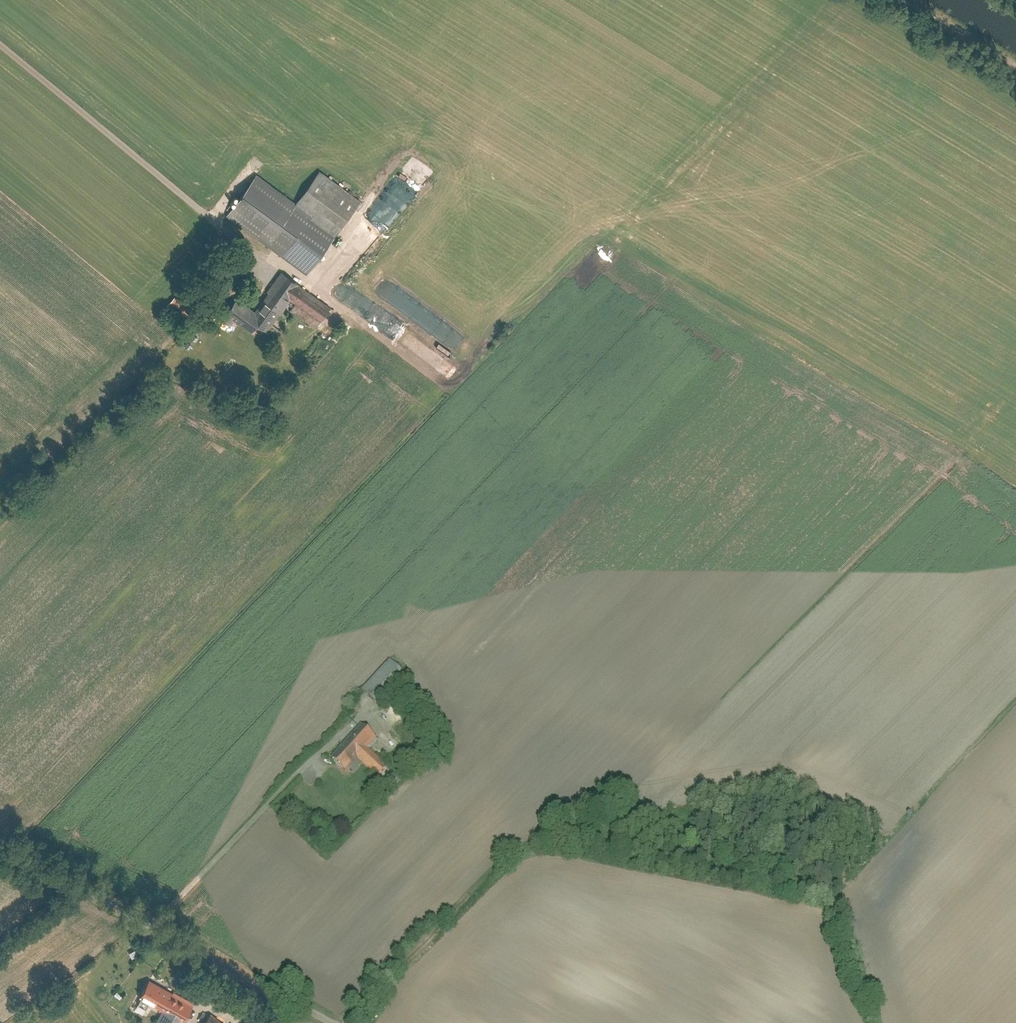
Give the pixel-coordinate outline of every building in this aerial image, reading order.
[(321,174),(298,206),(259,177),(231,216),(312,273),(362,202),(321,174)] [(327,314),(302,297),(305,293),(282,277),(259,309),(240,295),(227,314),(258,335),(267,322),(279,330),(291,313),(316,330),(327,314)] [(437,293),(437,292),(445,293),(445,280),(432,280),(431,285),(424,285),(424,293),(437,293)] [(385,664),(359,692),(377,709),(404,681),(385,664)] [(382,763),(365,747),(371,741),(357,728),(327,759),(342,773),(353,761),(369,777),(382,763)] [(152,1022),(179,1022),(190,1003),(146,978),(135,998),(158,1012),(152,1022)]
